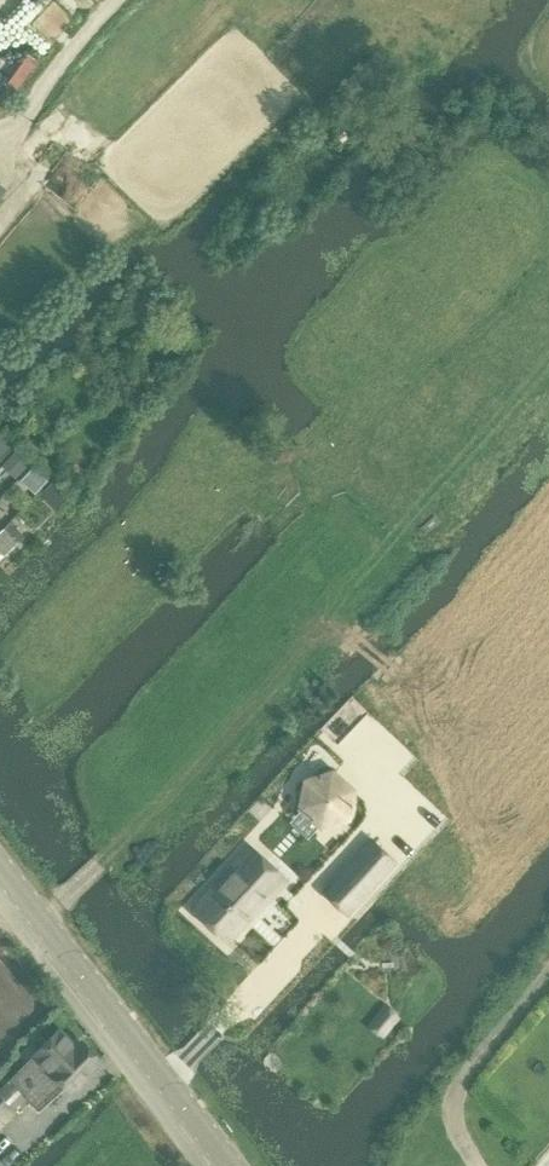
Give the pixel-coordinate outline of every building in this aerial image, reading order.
[(12,445),(0,433),(0,457),(12,445)] [(29,464),(16,452),(6,462),(19,475),(29,464)] [(49,479),(34,465),(20,481),(34,495),(49,479)] [(24,537),(11,522),(0,533),(0,561),(24,537)] [(353,790),(332,772),(306,781),(301,808),(322,827),(348,818),(353,790)] [(347,914),(396,861),(371,838),(322,891),(347,914)] [(227,942),(287,878),(251,845),(192,909),(227,942)] [(399,1018),(384,1006),(369,1024),(384,1036),(399,1018)] [(82,1043),(76,1049),(59,1032),(10,1081),(28,1099),(54,1072),(70,1088),(98,1060),(82,1043)] [(0,1096),(0,1127),(15,1111),(0,1096)]
